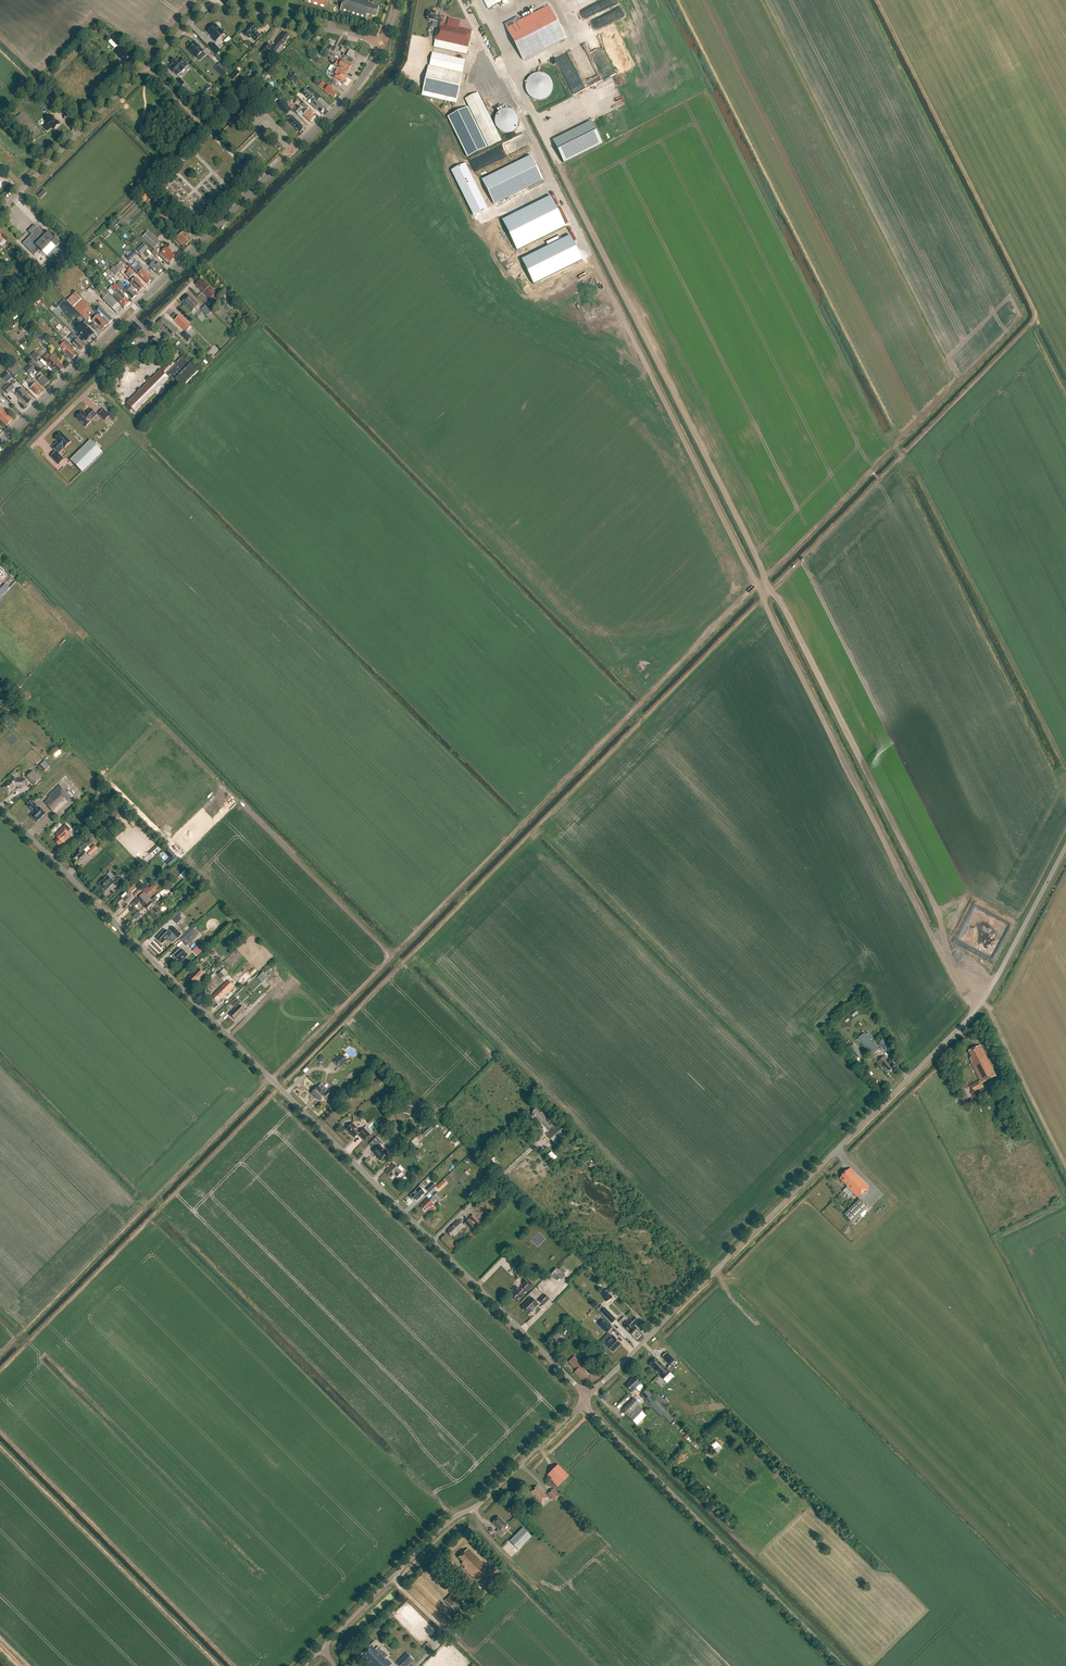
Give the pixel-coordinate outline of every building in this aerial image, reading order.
[(305,2),(326,9),(328,0),(305,0),(305,2)] [(379,7),(373,5),(373,4),(369,3),(369,1),(365,0),(344,0),(340,10),(366,19),(368,15),(376,18),(379,7)] [(503,0),(484,0),(488,9),(503,1),(503,0)] [(595,0),(575,0),(566,4),(569,10),(595,0)] [(517,18),(504,24),(523,60),(566,38),(550,7),(519,22),(517,18)] [(429,11),(428,11),(428,12),(427,12),(427,13),(427,14),(428,15),(427,20),(428,20),(428,21),(428,22),(429,22),(430,22),(431,22),(432,21),(439,23),(434,47),(467,55),(472,31),(456,27),(457,24),(451,23),(450,26),(444,25),(446,17),(440,16),(440,14),(429,11)] [(252,24),(244,33),(245,34),(245,36),(247,37),(248,37),(249,38),(251,37),(256,41),(261,36),(256,32),(258,30),(252,24)] [(218,28),(216,25),(215,25),(208,31),(213,37),(212,38),(216,42),(224,34),(218,28)] [(282,44),(283,45),(286,42),(285,41),(289,36),(288,35),(287,34),(286,34),(285,33),(281,38),(281,37),(271,49),(276,53),(282,44)] [(128,56),(130,55),(122,47),(121,47),(120,45),(123,42),(116,36),(111,40),(118,46),(116,49),(118,51),(115,53),(124,61),(125,60),(126,61),(130,57),(128,56)] [(198,46),(195,43),(189,50),(197,58),(203,52),(201,49),(198,46)] [(271,47),(267,43),(260,52),(265,55),(271,47)] [(221,51),(214,44),(210,48),(217,55),(221,51)] [(354,61),(357,55),(357,54),(354,52),(353,51),(351,50),(350,50),(350,51),(347,49),(346,50),(342,48),(340,52),(344,54),(343,56),(348,59),(348,58),(354,61)] [(465,61),(432,53),(429,66),(462,74),(465,61)] [(188,66),(182,59),(180,58),(177,61),(176,61),(174,61),(173,62),(173,64),(170,68),(178,76),(181,73),(182,73),(185,70),(185,69),(188,66)] [(350,69),(352,66),(346,63),(346,62),(342,60),(341,62),(338,60),(336,62),(350,69)] [(348,72),(350,69),(336,62),(335,65),(339,67),(338,68),(343,70),(348,72)] [(457,104),(458,97),(463,74),(428,66),(422,96),(457,104)] [(221,70),(225,75),(229,71),(224,67),(221,70)] [(233,80),(239,72),(236,70),(230,77),(233,80)] [(343,82),(346,76),(341,73),(337,70),(334,75),(335,75),(334,76),(335,77),(335,78),(336,79),(343,82)] [(322,83),(319,86),(322,89),(325,91),(329,95),(330,94),(333,98),(334,97),(334,98),(337,95),(336,95),(337,94),(333,91),(334,91),(329,86),(328,88),(325,85),(322,83)] [(321,97),(310,88),(308,91),(312,95),(311,95),(318,101),(321,97)] [(203,99),(208,94),(209,93),(205,89),(199,95),(203,99)] [(312,95),(306,89),(302,93),(308,99),(311,95),(312,95)] [(501,141),(478,94),(466,100),(489,147),(501,141)] [(321,113),(325,109),(313,97),(310,100),(313,103),(311,105),(316,111),(317,110),(321,113)] [(303,109),(299,106),(297,108),(295,107),(293,109),(298,114),(303,109)] [(468,107),(447,117),(467,158),(487,148),(468,107)] [(304,115),(311,122),(312,122),(313,121),(313,119),(316,117),(309,110),(307,113),(303,109),(301,112),(304,115)] [(495,111),(497,132),(518,130),(515,109),(495,111)] [(50,116),(45,121),(47,123),(43,127),(47,131),(51,128),(54,130),(59,125),(59,124),(55,121),(50,116)] [(298,121),(292,116),(287,121),(295,129),(296,129),(300,133),(303,130),(302,128),(303,127),(300,124),(301,123),(298,121)] [(593,124),(554,144),(563,163),(564,163),(602,144),(602,143),(593,124)] [(494,205),(543,181),(531,156),(482,180),(494,205)] [(550,195),(501,219),(518,253),(567,229),(550,195)] [(177,216),(174,219),(182,226),(184,223),(177,216)] [(56,247),(61,242),(56,237),(54,238),(47,231),(44,235),(36,227),(31,232),(32,234),(23,244),(34,255),(39,251),(41,252),(42,251),(46,256),(56,247)] [(119,237),(109,227),(101,235),(112,245),(119,237)] [(161,243),(149,231),(142,238),(155,249),(161,243)] [(175,239),(183,246),(184,245),(186,246),(192,240),(187,236),(188,235),(185,231),(179,237),(178,236),(175,239)] [(521,260),(534,285),(582,260),(570,236),(521,260)] [(143,244),(137,250),(142,255),(148,249),(143,244)] [(170,262),(176,257),(171,252),(172,252),(167,247),(160,254),(166,260),(167,259),(170,262)] [(133,252),(126,258),(130,262),(137,256),(133,252)] [(3,263),(8,268),(11,265),(7,261),(8,260),(6,258),(3,263)] [(149,266),(158,274),(160,272),(161,272),(162,271),(162,270),(160,267),(160,266),(157,263),(156,264),(151,259),(146,264),(149,266)] [(148,284),(152,280),(148,276),(149,275),(139,265),(134,270),(148,284)] [(116,275),(119,272),(117,270),(114,267),(111,270),(116,275)] [(126,275),(130,278),(135,273),(131,269),(128,271),(129,272),(126,275)] [(136,278),(131,283),(140,292),(144,288),(140,283),(141,283),(136,278)] [(196,285),(210,300),(216,294),(202,279),(196,285)] [(132,292),(134,290),(130,286),(127,289),(120,282),(117,285),(124,291),(132,300),(136,296),(132,292)] [(113,297),(124,308),(130,302),(122,295),(124,293),(115,284),(112,287),(117,292),(118,291),(119,292),(113,297)] [(107,294),(103,290),(99,293),(105,298),(103,300),(117,314),(123,308),(108,293),(107,294)] [(67,301),(81,315),(85,312),(87,314),(90,312),(88,309),(89,308),(75,293),(67,301)] [(212,303),(202,294),(198,297),(208,307),(212,303)] [(190,296),(183,302),(193,311),(199,305),(190,296)] [(62,308),(72,319),(78,313),(67,302),(62,308)] [(208,315),(212,312),(206,305),(202,309),(208,315)] [(100,307),(95,312),(98,315),(108,325),(113,320),(100,307)] [(98,315),(92,321),(102,331),(108,325),(98,315)] [(191,327),(179,316),(175,321),(186,332),(191,327)] [(171,339),(178,331),(168,322),(167,323),(163,318),(157,324),(162,328),(161,329),(171,339)] [(79,327),(76,330),(87,341),(94,334),(83,323),(82,323),(80,321),(76,324),(79,327)] [(81,342),(73,334),(65,326),(61,329),(60,328),(57,331),(63,337),(65,335),(73,343),(73,344),(76,347),(77,346),(81,351),(85,347),(80,343),(81,342)] [(188,342),(192,338),(186,332),(182,336),(188,342)] [(163,345),(166,342),(163,339),(160,342),(156,338),(151,343),(157,350),(162,344),(163,345)] [(64,351),(63,352),(71,359),(72,358),(73,359),(76,356),(72,351),(73,350),(69,346),(65,342),(60,346),(56,342),(53,345),(58,351),(61,348),(62,350),(63,349),(64,351)] [(171,354),(176,349),(170,343),(165,348),(171,354)] [(39,361),(37,358),(39,356),(35,352),(29,358),(31,360),(32,359),(36,363),(39,361)] [(60,362),(52,354),(45,362),(53,370),(55,368),(59,372),(62,368),(61,367),(62,366),(59,363),(60,362)] [(199,372),(183,356),(175,364),(172,361),(162,371),(161,370),(152,379),(150,377),(146,380),(149,383),(142,390),(140,388),(137,391),(139,392),(131,400),(131,399),(128,402),(128,403),(127,404),(128,405),(126,407),(131,412),(131,411),(132,410),(135,412),(169,378),(173,382),(175,380),(183,388),(199,372)] [(30,365),(25,370),(29,374),(34,369),(30,365)] [(44,387),(49,382),(43,376),(42,376),(39,373),(36,376),(39,379),(38,381),(44,387)] [(30,388),(36,395),(41,390),(35,384),(32,381),(29,378),(26,381),(32,387),(30,388)] [(7,394),(14,388),(10,383),(3,390),(7,394)] [(32,400),(31,399),(27,395),(28,394),(22,388),(16,393),(26,403),(27,402),(28,404),(32,400)] [(6,426),(12,420),(6,414),(7,414),(3,410),(0,408),(0,421),(6,426)] [(97,415),(91,409),(85,414),(83,412),(76,418),(86,428),(92,421),(92,420),(97,415)] [(105,421),(110,416),(104,410),(99,415),(105,421)] [(64,449),(71,442),(61,433),(55,440),(58,443),(56,444),(52,448),(56,452),(51,457),(59,465),(64,460),(58,454),(64,448),(64,449)] [(90,441),(71,460),(83,472),(103,453),(90,441)] [(50,767),(45,761),(39,766),(44,772),(50,767)] [(35,786),(41,781),(33,771),(27,777),(35,786)] [(25,787),(25,781),(11,780),(3,788),(8,794),(13,789),(13,790),(17,787),(25,787)] [(55,814),(67,802),(60,795),(53,803),(49,799),(44,803),(55,814)] [(27,806),(32,811),(34,810),(35,812),(31,816),(37,822),(46,813),(40,807),(39,808),(32,801),(27,806)] [(115,823),(126,812),(119,805),(112,812),(108,816),(115,823)] [(74,832),(77,834),(83,828),(79,824),(77,826),(79,827),(74,832)] [(61,845),(69,837),(66,834),(68,833),(63,828),(55,836),(59,839),(56,842),(59,845),(60,844),(61,845)] [(85,854),(87,853),(90,849),(88,847),(85,844),(72,856),(73,857),(72,858),(76,862),(79,859),(79,860),(85,854)] [(90,857),(98,849),(95,845),(90,849),(87,853),(90,857)] [(153,853),(151,851),(149,853),(153,857),(161,850),(158,847),(153,853)] [(100,884),(98,885),(105,891),(113,884),(117,887),(123,880),(120,877),(116,880),(114,877),(111,879),(108,876),(102,881),(99,883),(100,884)] [(118,901),(116,902),(120,906),(124,902),(125,903),(132,896),(130,894),(131,893),(137,887),(133,883),(126,890),(127,890),(117,900),(118,901)] [(163,891),(166,888),(167,887),(164,884),(162,886),(160,887),(155,883),(145,893),(138,899),(145,907),(151,901),(149,899),(157,891),(160,894),(163,891)] [(137,897),(143,891),(140,888),(133,894),(137,897)] [(171,893),(170,892),(167,895),(166,894),(163,897),(166,901),(172,894),(171,893)] [(149,912),(157,905),(156,905),(154,903),(159,899),(156,896),(151,901),(145,907),(149,912)] [(157,905),(149,912),(150,912),(158,921),(164,915),(161,911),(165,907),(163,904),(159,907),(157,905)] [(178,913),(173,918),(178,923),(183,918),(178,913)] [(162,944),(168,938),(173,943),(178,938),(178,939),(182,936),(174,928),(168,933),(165,930),(162,933),(162,934),(157,939),(162,944)] [(188,936),(182,941),(187,947),(193,941),(188,936)] [(187,956),(182,949),(173,956),(179,962),(181,960),(182,960),(187,956)] [(198,968),(189,977),(196,984),(205,975),(198,968)] [(260,975),(265,980),(269,977),(263,972),(260,975)] [(228,981),(213,995),(214,997),(213,998),(216,1001),(217,1000),(219,1001),(234,986),(228,981)] [(242,1015),(245,1011),(239,1005),(241,1003),(238,1000),(233,1006),(236,1009),(230,1015),(235,1020),(241,1014),(242,1015)] [(872,1056),(879,1050),(865,1033),(858,1039),(872,1056)] [(880,1043),(886,1050),(892,1045),(885,1038),(880,1043)] [(856,1044),(852,1048),(861,1058),(866,1054),(856,1044)] [(982,1083),(996,1076),(981,1045),(969,1052),(972,1057),(970,1058),(973,1063),(971,1063),(982,1083)] [(339,1068),(340,1067),(347,1060),(342,1055),(334,1062),(339,1068)] [(890,1072),(894,1069),(889,1064),(890,1062),(885,1056),(878,1062),(883,1068),(884,1068),(887,1072),(889,1071),(890,1072)] [(979,1081),(970,1086),(974,1093),(983,1087),(979,1081)] [(316,1096),(321,1101),(324,1098),(327,1100),(332,1095),(328,1091),(325,1094),(318,1087),(317,1087),(316,1087),(315,1087),(314,1088),(314,1089),(314,1090),(311,1093),(315,1097),(316,1096)] [(554,1143),(567,1132),(559,1125),(556,1128),(546,1118),(546,1117),(541,1112),(540,1113),(536,1109),(532,1113),(533,1114),(530,1117),(533,1120),(535,1119),(540,1124),(542,1122),(551,1132),(547,1136),(554,1143)] [(361,1132),(352,1123),(346,1130),(355,1138),(358,1135),(361,1132)] [(358,1135),(364,1141),(370,1135),(364,1129),(361,1132),(358,1135)] [(416,1147),(421,1142),(416,1137),(411,1142),(416,1147)] [(373,1152),(381,1160),(390,1151),(379,1140),(371,1147),(375,1150),(373,1152)] [(386,1172),(392,1178),(395,1175),(397,1178),(402,1173),(394,1164),(386,1172)] [(859,1198),(870,1187),(850,1168),(840,1178),(845,1183),(844,1183),(848,1186),(847,1187),(859,1198)] [(412,1196),(410,1197),(414,1201),(415,1200),(416,1201),(425,1193),(419,1187),(411,1195),(412,1196)] [(434,1196),(440,1202),(444,1198),(438,1193),(434,1196)] [(430,1208),(434,1204),(433,1203),(436,1200),(433,1197),(430,1200),(428,1198),(421,1206),(422,1207),(421,1208),(424,1212),(429,1207),(430,1208)] [(853,1223),(868,1208),(860,1199),(844,1215),(853,1223)] [(481,1222),(474,1215),(469,1219),(476,1227),(481,1222)] [(473,1230),(476,1227),(469,1219),(465,1223),(473,1230)] [(454,1237),(464,1227),(458,1221),(448,1230),(449,1231),(448,1233),(451,1236),(453,1235),(454,1237)] [(515,1270),(519,1266),(511,1259),(507,1263),(515,1270)] [(557,1280),(560,1277),(561,1279),(565,1275),(557,1267),(550,1274),(557,1280)] [(513,1296),(512,1297),(516,1301),(520,1297),(521,1298),(525,1294),(524,1293),(526,1292),(527,1292),(533,1286),(527,1280),(522,1284),(523,1285),(521,1287),(522,1288),(521,1290),(519,1288),(518,1289),(516,1286),(513,1290),(515,1292),(512,1295),(513,1296)] [(613,1298),(611,1293),(613,1292),(611,1287),(601,1291),(604,1301),(613,1298)] [(545,1294),(539,1301),(544,1305),(550,1299),(545,1294)] [(531,1298),(522,1308),(529,1314),(538,1305),(531,1298)] [(612,1323),(616,1319),(605,1308),(601,1312),(612,1323)] [(631,1335),(637,1329),(634,1326),(636,1325),(639,1322),(634,1317),(629,1321),(628,1320),(622,1326),(631,1335)] [(598,1325),(607,1333),(612,1328),(603,1319),(598,1325)] [(607,1346),(612,1351),(619,1344),(614,1339),(614,1338),(611,1335),(603,1344),(606,1347),(607,1346)] [(662,1358),(670,1366),(675,1360),(667,1352),(662,1358)] [(585,1371),(581,1367),(583,1365),(585,1363),(582,1360),(580,1362),(574,1356),(568,1362),(577,1371),(575,1373),(582,1380),(583,1379),(584,1380),(588,1376),(584,1372),(585,1371)] [(649,1366),(663,1380),(671,1373),(656,1358),(649,1366)] [(632,1392),(641,1383),(634,1377),(631,1379),(632,1380),(626,1386),(632,1392)] [(661,1417),(667,1411),(648,1391),(641,1397),(661,1417)] [(634,1398),(621,1411),(627,1416),(639,1404),(634,1398)] [(638,1406),(628,1417),(633,1421),(637,1425),(646,1417),(641,1413),(643,1411),(638,1406)] [(717,1451),(722,1447),(717,1441),(712,1445),(717,1451)] [(567,1479),(556,1467),(547,1476),(558,1488),(567,1479)] [(548,1498),(537,1487),(530,1493),(535,1498),(534,1498),(541,1505),(548,1498)] [(553,1489),(548,1494),(553,1498),(555,1500),(560,1496),(553,1489)] [(501,1536),(507,1531),(503,1528),(506,1525),(498,1517),(493,1523),(499,1529),(496,1531),(501,1536)] [(523,1528),(510,1541),(518,1550),(531,1537),(523,1528)] [(478,1582),(490,1570),(468,1549),(458,1558),(463,1563),(462,1564),(465,1568),(464,1569),(478,1582)] [(477,1583),(469,1591),(476,1598),(484,1590),(477,1583)] [(455,1611),(466,1599),(456,1589),(445,1601),(455,1611)] [(392,1665),(386,1658),(388,1657),(378,1647),(377,1649),(376,1648),(375,1649),(371,1645),(360,1656),(369,1665),(391,1665),(392,1665)] [(396,1664),(398,1665),(407,1665),(414,1659),(407,1653),(396,1664)]
